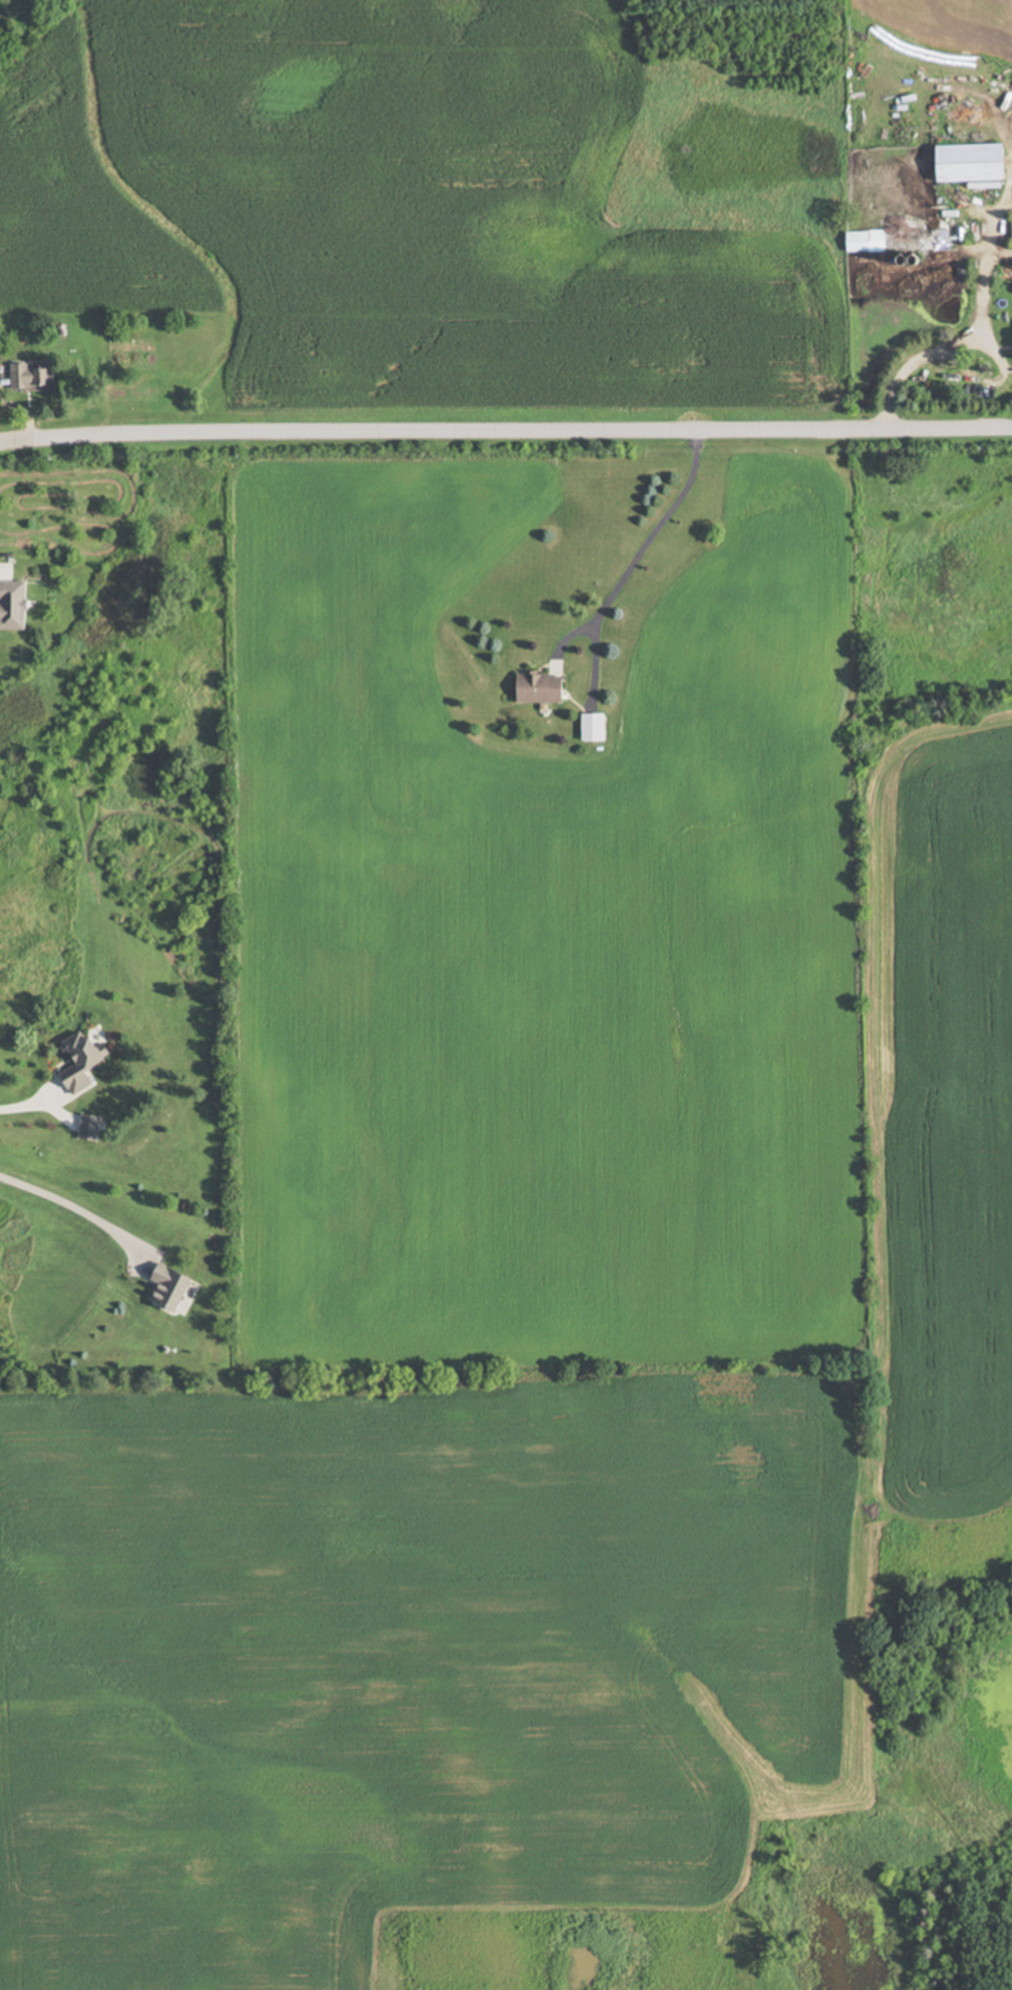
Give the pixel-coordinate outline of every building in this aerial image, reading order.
[(944,182),(1011,181),(1011,144),(944,145),(944,182)] [(966,252),(966,228),(892,227),(892,231),(851,231),(850,251),(966,252)] [(61,366),(14,367),(15,391),(61,391),(61,366)] [(9,629),(35,630),(36,582),(0,581),(0,601),(9,602),(9,629)] [(521,701),(569,701),(569,674),(521,674),(521,701)] [(609,714),(586,714),(586,740),(609,740),(609,714)] [(98,1037),(91,1041),(86,1031),(65,1042),(77,1065),(62,1073),(74,1096),(96,1084),(89,1072),(111,1060),(98,1037)] [(100,1116),(82,1114),(80,1138),(98,1140),(100,1116)] [(158,1283),(151,1299),(184,1312),(198,1277),(160,1261),(152,1280),(158,1283)]
